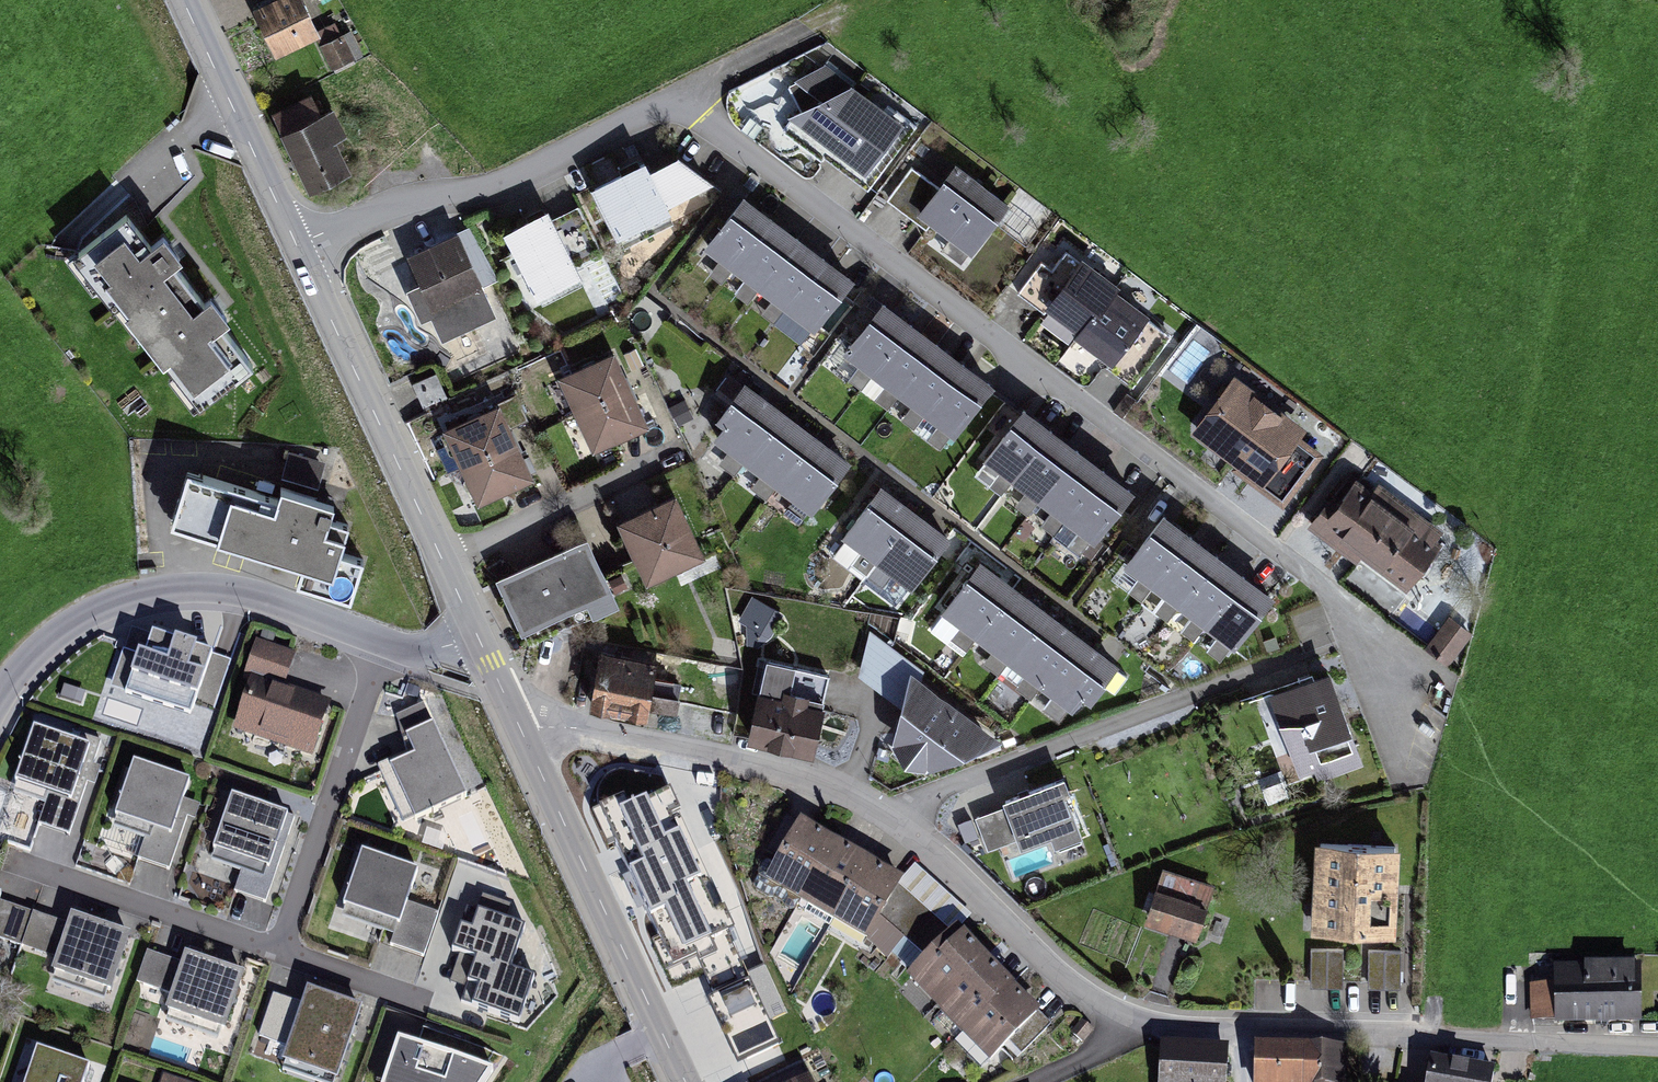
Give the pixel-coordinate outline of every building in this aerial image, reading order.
[(285,64),(330,40),(308,0),(287,0),(259,15),(285,64)] [(786,89),(794,120),(872,175),(911,123),(824,65),(786,89)] [(317,100),(275,122),(315,198),(357,176),(317,100)] [(670,164),(591,206),(611,242),(707,189),(670,164)] [(915,183),(892,213),(924,237),(928,240),(934,231),(975,262),(1013,211),(957,170),(936,198),(915,183)] [(744,197),(704,249),(815,334),(854,280),(744,197)] [(83,258),(147,343),(206,300),(141,214),(83,258)] [(551,221),(509,243),(542,306),(584,285),(551,221)] [(458,235),(408,258),(437,320),(487,297),(458,235)] [(1015,298),(1134,388),(1174,335),(1056,246),(1015,298)] [(147,343),(201,415),(259,371),(206,300),(147,343)] [(882,302),(843,354),(955,439),(994,387),(882,302)] [(614,351),(558,378),(594,454),(650,428),(614,351)] [(436,375),(414,385),(423,407),(446,397),(436,375)] [(1244,379),(1196,440),(1284,508),(1332,447),(1244,379)] [(724,428),(713,441),(811,516),(851,464),(744,383),(715,421),(724,428)] [(500,404),(443,430),(478,505),(535,479),(500,404)] [(1023,409),(984,462),(1095,546),(1135,493),(1023,409)] [(1365,563),(1405,594),(1444,544),(1353,473),(1305,534),(1356,574),(1365,563)] [(355,525),(191,475),(175,531),(305,570),(300,586),(353,602),(364,566),(345,560),(355,525)] [(880,486),(841,539),(911,591),(951,538),(880,486)] [(678,496),(618,523),(645,585),(706,558),(678,496)] [(1164,514),(1123,567),(1234,651),(1274,598),(1164,514)] [(586,546),(502,584),(531,648),(615,610),(586,546)] [(980,561),(940,613),(942,615),(930,631),(963,656),(975,640),(1072,713),(1082,699),(1092,706),(1121,666),(980,561)] [(753,596),(739,626),(760,635),(773,605),(753,596)] [(1468,637),(1445,620),(1422,650),(1446,668),(1468,637)] [(218,669),(153,646),(129,714),(195,737),(218,669)] [(296,659),(257,647),(227,739),(315,768),(334,710),(285,694),(296,659)] [(657,666),(602,657),(593,711),(648,720),(657,666)] [(771,674),(757,747),(819,759),(833,687),(771,674)] [(1006,743),(911,676),(896,742),(928,768),(1006,743)] [(1338,677),(1272,701),(1304,789),(1369,766),(1338,677)] [(416,761),(389,774),(414,830),(466,806),(432,732),(408,743),(416,761)] [(88,749),(34,733),(18,785),(72,802),(88,749)] [(634,761),(567,791),(586,833),(612,821),(618,834),(637,825),(655,864),(685,850),(664,806),(656,810),(634,761)] [(190,785),(132,765),(114,818),(172,838),(190,785)] [(1072,791),(975,829),(990,867),(1055,842),(1060,855),(1092,843),(1072,791)] [(286,819),(232,801),(215,851),(270,869),(286,819)] [(801,822),(764,886),(869,946),(884,920),(901,890),(906,882),(801,822)] [(682,889),(645,904),(662,945),(668,943),(740,913),(711,842),(669,859),(682,889)] [(1400,852),(1314,848),(1310,934),(1396,938),(1400,852)] [(423,876),(367,859),(351,911),(408,928),(423,876)] [(1217,897),(1159,880),(1144,932),(1202,949),(1217,897)] [(952,936),(901,890),(884,920),(926,961),(952,936)] [(523,929),(469,911),(455,954),(480,962),(466,1003),(518,1020),(530,983),(508,975),(523,929)] [(132,939),(70,919),(52,974),(114,994),(132,939)] [(926,961),(906,981),(989,1067),(1013,1045),(1023,1056),(1051,1029),(957,931),(952,936),(926,961)] [(1312,948),(1312,986),(1343,986),(1343,949),(1312,948)] [(1369,949),(1369,987),(1402,987),(1402,949),(1369,949)] [(166,1019),(227,1038),(246,977),(185,958),(166,1019)] [(754,967),(723,983),(767,1068),(797,1052),(754,967)] [(1557,995),(1528,995),(1529,1030),(1648,1028),(1647,971),(1557,973),(1557,995)] [(308,994),(284,1065),(335,1081),(338,1081),(362,1012),(308,994)] [(396,1041),(381,1081),(497,1081),(503,1075),(396,1041)] [(14,1080),(19,1081),(25,1081),(36,1047),(26,1043),(14,1080)] [(38,1049),(27,1081),(85,1081),(90,1066),(38,1049)] [(1165,1052),(1164,1081),(1229,1081),(1230,1055),(1165,1052)] [(1259,1053),(1259,1081),(1348,1081),(1348,1053),(1259,1053)] [(1436,1071),(1433,1081),(1498,1081),(1436,1071)]
